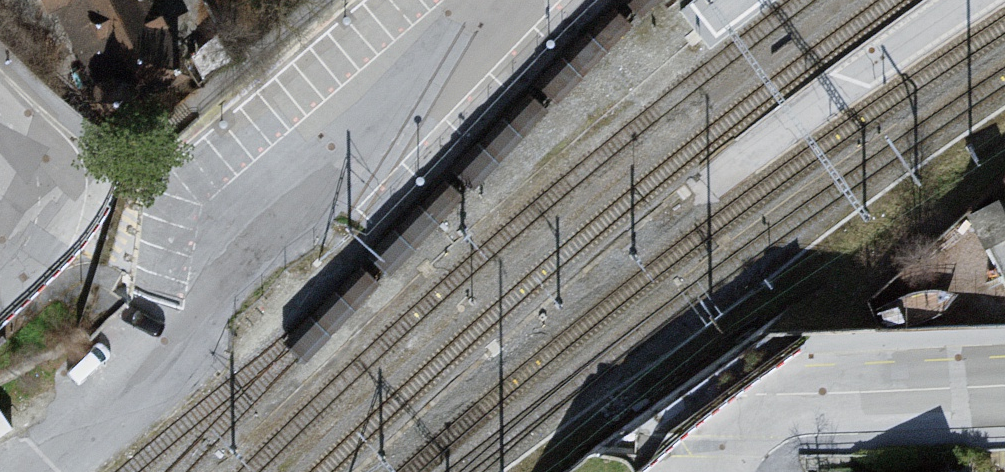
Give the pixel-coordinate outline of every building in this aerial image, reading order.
[(102,121),(189,79),(151,0),(43,0),(102,121)]
